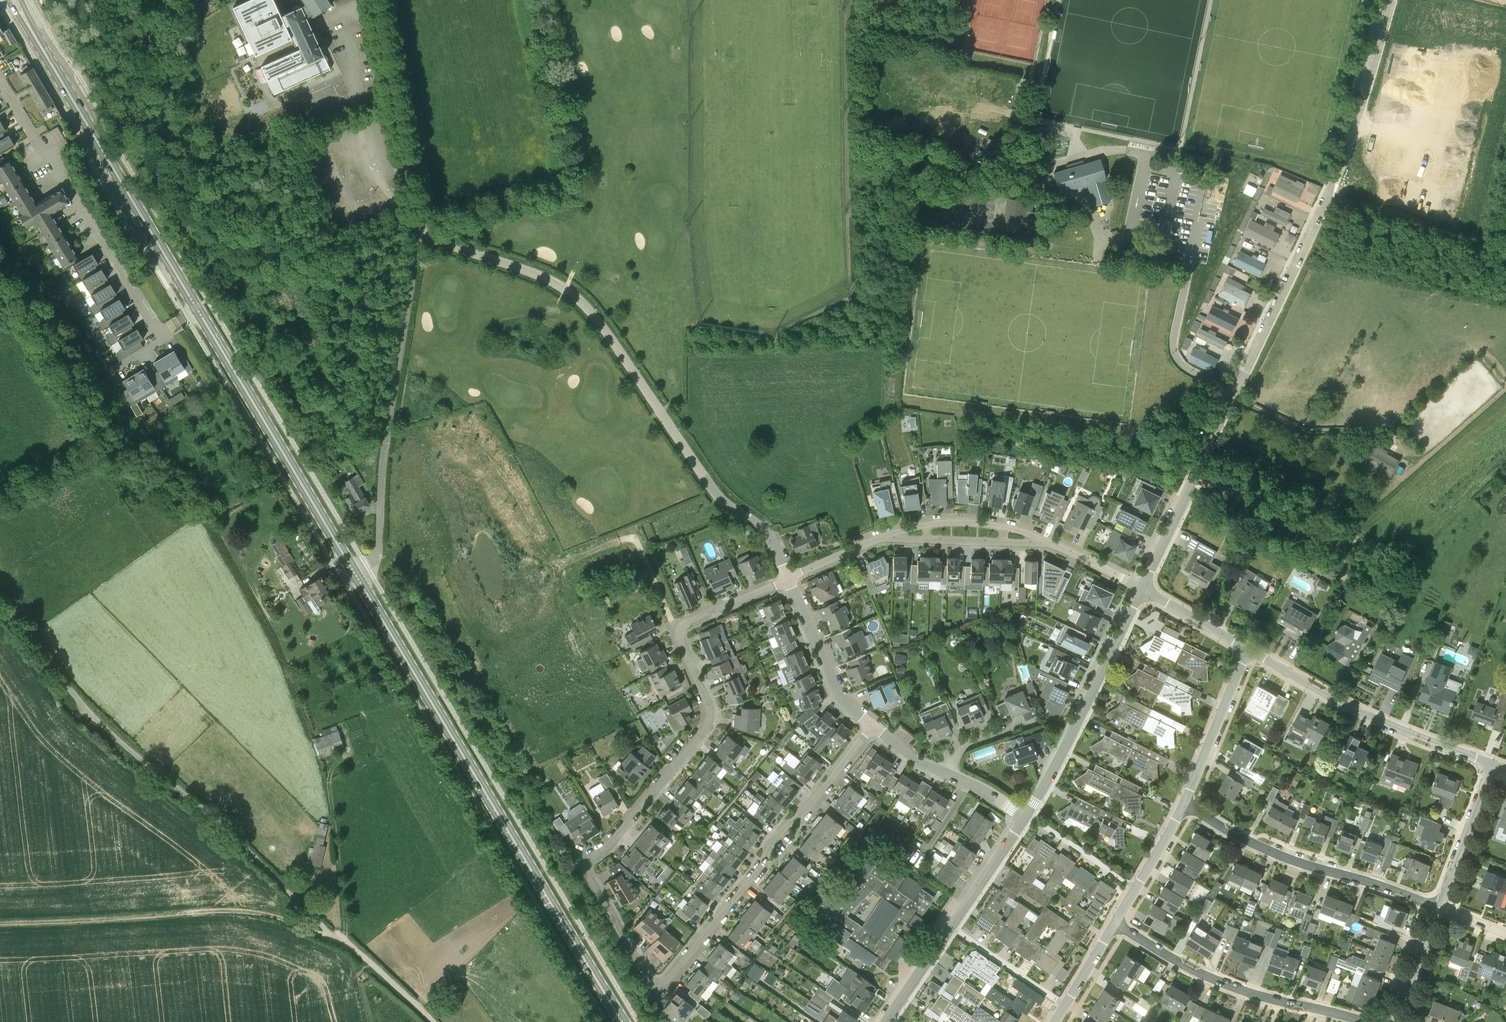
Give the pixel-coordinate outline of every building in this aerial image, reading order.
[(287,30),(281,16),(273,0),(246,0),(233,6),(255,55),(291,38),(287,30)] [(299,5),(293,8),(294,10),(285,14),(281,16),(287,30),(291,38),(296,51),(261,65),(274,94),(275,94),(275,93),(283,90),(284,90),(284,89),(290,86),(290,87),(290,86),(291,87),(291,86),(292,86),(291,86),(298,83),(299,83),(299,82),(305,79),(306,80),(306,79),(306,80),(307,80),(307,79),(314,76),(315,76),(315,75),(322,72),(322,73),(323,73),(322,72),(330,69),(331,69),(330,68),(327,62),(328,62),(327,61),(324,55),(324,54),(321,48),(321,47),(318,41),(318,40),(317,41),(314,34),(315,34),(315,33),(314,34),(311,27),(312,27),(311,26),(311,27),(308,20),(308,19),(308,20),(306,17),(311,13),(313,16),(332,4),(329,0),(296,0),(299,5)] [(73,25),(67,15),(58,20),(64,30),(73,25)] [(54,102),(33,67),(30,69),(27,65),(21,68),(24,72),(21,74),(41,110),(45,108),(47,112),(53,109),(50,104),(54,102)] [(4,136),(2,131),(0,132),(0,153),(15,144),(9,133),(4,136)] [(1110,202),(1110,201),(1109,200),(1109,198),(1103,179),(1106,178),(1104,170),(1100,159),(1084,164),(1074,167),(1053,173),(1059,192),(1088,184),(1094,206),(1110,202)] [(78,257),(53,215),(51,213),(70,201),(71,202),(71,201),(63,187),(61,188),(61,189),(37,204),(10,160),(0,166),(0,184),(1,183),(13,202),(9,205),(11,208),(15,206),(20,213),(17,214),(26,227),(36,221),(42,232),(37,235),(40,239),(44,236),(55,253),(51,255),(53,259),(57,257),(63,266),(78,257)] [(1266,172),(1261,183),(1266,185),(1271,174),(1266,172)] [(1274,189),(1300,202),(1305,190),(1280,177),(1279,180),(1276,185),(1275,186),(1274,189)] [(1260,185),(1257,190),(1254,197),(1259,199),(1264,188),(1260,185)] [(1265,194),(1270,196),(1272,191),(1271,191),(1273,187),(1269,185),(1265,194)] [(1252,197),(1255,190),(1247,186),(1244,192),(1252,197)] [(997,195),(976,192),(973,211),(971,211),(969,221),(986,223),(987,210),(995,211),(997,195)] [(1257,216),(1281,226),(1292,201),(1277,194),(1275,200),(1265,195),(1262,203),(1268,205),(1265,211),(1261,209),(1257,216)] [(1036,212),(1031,211),(1033,201),(1007,198),(1003,230),(1022,232),(1033,233),(1036,212)] [(1258,201),(1253,199),(1248,210),(1252,213),(1253,210),(1258,201)] [(1248,210),(1244,217),(1249,219),(1250,216),(1255,219),(1258,213),(1253,210),(1252,213),(1248,210)] [(1244,217),(1239,228),(1244,231),(1249,219),(1244,217)] [(1248,236),(1275,248),(1282,232),(1258,221),(1255,227),(1249,225),(1245,233),(1245,234),(1248,236)] [(1243,233),(1238,230),(1232,242),(1237,244),(1243,233)] [(1236,246),(1231,244),(1226,255),(1231,258),(1236,246)] [(81,260),(73,265),(82,280),(98,270),(95,266),(99,264),(93,253),(81,260)] [(1232,264),(1259,277),(1263,268),(1236,256),(1232,264)] [(1223,262),(1219,270),(1217,273),(1222,276),(1227,264),(1223,262)] [(98,270),(82,280),(91,295),(107,286),(104,281),(108,279),(102,268),(98,270)] [(1216,275),(1210,287),(1215,289),(1221,278),(1216,275)] [(1220,294),(1245,307),(1252,292),(1245,288),(1246,286),(1229,277),(1220,294)] [(95,302),(89,309),(93,315),(101,311),(100,310),(116,301),(116,300),(113,296),(117,294),(111,283),(107,286),(91,295),(95,302)] [(1209,289),(1204,300),(1209,303),(1212,295),(1214,291),(1209,289)] [(104,317),(98,324),(102,330),(103,329),(110,326),(109,325),(125,316),(122,311),(126,309),(119,298),(116,300),(116,301),(100,310),(101,311),(104,317)] [(1236,329),(1241,318),(1216,307),(1211,318),(1236,329)] [(110,326),(103,329),(108,337),(107,339),(108,340),(111,345),(112,344),(118,341),(118,340),(134,331),(131,326),(135,324),(128,313),(125,316),(109,325),(110,326)] [(1196,319),(1203,323),(1205,318),(1198,314),(1196,319)] [(1195,319),(1190,329),(1196,332),(1201,322),(1195,319)] [(1211,325),(1229,333),(1231,328),(1214,319),(1211,325)] [(122,347),(116,354),(120,360),(143,346),(140,341),(144,339),(137,328),(134,331),(118,340),(118,341),(122,347)] [(1229,338),(1203,328),(1199,338),(1225,348),(1229,338)] [(1187,336),(1182,346),(1188,349),(1193,339),(1187,336)] [(1222,358),(1196,346),(1190,359),(1216,371),(1222,358)] [(169,351),(164,355),(175,374),(185,368),(188,373),(193,369),(186,358),(181,361),(175,350),(170,353),(169,351)] [(159,360),(154,362),(160,373),(155,376),(162,388),(178,378),(175,374),(164,355),(158,358),(159,360)] [(133,373),(147,397),(162,388),(155,376),(150,379),(144,369),(139,371),(138,370),(133,373)] [(128,378),(124,381),(130,391),(125,394),(131,406),(147,397),(133,373),(127,376),(128,378)] [(174,396),(169,399),(172,404),(178,401),(174,396)] [(1356,457),(1391,477),(1400,460),(1387,453),(1389,451),(1376,444),(1375,446),(1365,441),(1356,457)] [(945,497),(953,497),(952,481),(951,460),(937,461),(937,478),(929,479),(929,492),(931,492),(932,504),(941,504),(941,501),(946,501),(945,497)] [(353,494),(346,498),(355,513),(369,505),(365,497),(358,486),(364,483),(358,473),(346,481),(353,494)] [(980,494),(982,478),(977,478),(977,474),(968,473),(968,479),(957,479),(958,502),(968,503),(969,493),(980,494)] [(902,494),(903,494),(905,509),(920,507),(919,501),(925,500),(922,480),(922,481),(920,482),(919,475),(901,482),(902,484),(900,485),(902,494)] [(1008,502),(1013,477),(1004,475),(1003,481),(992,479),(991,485),(987,485),(985,499),(989,499),(988,505),(989,505),(988,505),(989,503),(998,505),(997,506),(1001,507),(1002,501),(1008,502)] [(876,505),(877,510),(878,514),(879,516),(885,515),(894,513),(892,507),(899,505),(894,481),(891,482),(890,478),(879,481),(882,492),(873,494),(875,505),(876,505)] [(1152,493),(1155,486),(1141,479),(1134,493),(1138,495),(1133,504),(1151,513),(1157,501),(1156,501),(1158,495),(1152,493)] [(1036,507),(1043,485),(1033,482),(1029,493),(1019,490),(1016,499),(1014,498),(1012,506),(1014,506),(1013,509),(1021,511),(1022,509),(1027,511),(1030,505),(1036,507)] [(1050,493),(1046,491),(1039,511),(1042,512),(1040,517),(1052,522),(1056,512),(1061,514),(1060,518),(1069,497),(1067,501),(1063,499),(1064,495),(1052,490),(1050,493)] [(1080,498),(1077,497),(1078,495),(1078,494),(1074,503),(1076,503),(1073,510),(1071,509),(1062,527),(1076,533),(1081,524),(1092,529),(1103,506),(1099,504),(1099,503),(1099,502),(1099,501),(1099,500),(1098,499),(1098,498),(1097,497),(1096,497),(1095,496),(1094,496),(1093,496),(1092,496),(1091,496),(1090,497),(1089,498),(1088,499),(1081,496),(1080,498)] [(1120,508),(1115,519),(1142,532),(1147,521),(1120,508)] [(799,535),(790,539),(791,541),(790,542),(791,544),(792,544),(796,553),(810,548),(810,549),(818,546),(811,531),(817,528),(814,522),(797,530),(799,535)] [(1122,532),(1129,535),(1132,530),(1125,526),(1122,532)] [(1123,557),(1128,559),(1135,546),(1129,543),(1132,539),(1112,529),(1105,545),(1114,550),(1113,552),(1117,554),(1116,555),(1122,558),(1123,557)] [(1248,540),(1245,546),(1252,550),(1255,543),(1248,540)] [(1207,545),(1199,541),(1183,569),(1195,576),(1193,580),(1206,588),(1216,571),(1209,567),(1214,558),(1213,557),(1217,551),(1207,545)] [(277,546),(272,548),(289,578),(300,572),(284,544),(283,542),(277,546)] [(717,545),(722,556),(728,553),(723,543),(717,545)] [(765,573),(757,555),(750,558),(749,553),(737,558),(742,572),(748,569),(752,579),(765,573)] [(892,579),(910,580),(911,580),(911,564),(906,564),(906,556),(900,556),(901,553),(894,553),(894,556),(893,555),(892,579)] [(887,581),(888,562),(886,562),(883,556),(865,563),(868,569),(861,571),(869,589),(887,581)] [(929,583),(929,580),(929,557),(920,556),(920,560),(917,560),(917,564),(911,564),(911,580),(910,580),(910,583),(929,583)] [(939,557),(929,557),(929,580),(940,580),(940,584),(946,584),(947,565),(941,565),(941,561),(938,560),(939,557)] [(946,584),(964,584),(965,566),(959,565),(959,558),(947,557),(947,565),(946,584)] [(704,569),(711,585),(715,595),(723,591),(722,587),(726,586),(727,587),(733,584),(730,578),(737,575),(730,558),(704,569)] [(965,566),(964,584),(971,585),(971,581),(982,581),(983,581),(983,566),(983,559),(971,558),(971,566),(965,566)] [(991,567),(983,566),(983,581),(982,581),(982,585),(989,585),(989,582),(1000,582),(1001,559),(992,559),(991,567)] [(1001,559),(1000,582),(1012,582),(1011,586),(1018,586),(1019,567),(1010,567),(1010,559),(1001,559)] [(1023,582),(1036,582),(1037,560),(1035,560),(1035,559),(1029,559),(1029,560),(1024,560),(1023,582)] [(1044,559),(1042,590),(1043,590),(1043,588),(1053,593),(1050,598),(1058,602),(1067,582),(1060,579),(1065,569),(1044,559)] [(1244,605),(1255,611),(1266,591),(1251,582),(1255,574),(1246,569),(1229,600),(1229,601),(1230,600),(1236,604),(1239,600),(1245,603),(1244,605)] [(838,584),(832,570),(818,576),(821,583),(810,588),(813,595),(817,593),(820,601),(827,598),(828,598),(838,594),(834,585),(838,584)] [(674,583),(685,608),(698,602),(693,591),(699,588),(692,572),(682,576),(683,579),(674,583)] [(308,601),(313,598),(319,607),(326,603),(320,593),(328,588),(323,580),(321,576),(300,590),(304,596),(297,600),(306,615),(314,610),(308,601)] [(1328,585),(1320,580),(1318,585),(1326,589),(1328,585)] [(1084,588),(1078,601),(1095,609),(1097,603),(1103,606),(1106,600),(1108,601),(1112,593),(1102,588),(1103,586),(1097,583),(1096,585),(1092,583),(1089,590),(1084,588)] [(651,597),(646,600),(650,606),(655,604),(651,597)] [(1289,597),(1288,598),(1282,608),(1285,610),(1279,620),(1297,631),(1294,636),(1300,640),(1306,630),(1307,630),(1316,616),(1299,606),(1300,604),(1289,597)] [(780,617),(780,616),(778,611),(784,609),(780,599),(770,603),(762,606),(766,616),(762,617),(765,623),(780,617)] [(1092,614),(1095,609),(1078,601),(1076,600),(1072,608),(1080,612),(1075,623),(1093,632),(1100,618),(1092,614)] [(833,629),(833,630),(848,624),(844,615),(848,613),(845,606),(839,608),(836,602),(819,609),(822,616),(825,615),(831,630),(833,629)] [(651,618),(650,615),(631,625),(634,631),(625,636),(632,649),(648,640),(645,633),(656,627),(652,620),(653,619),(652,617),(651,618)] [(782,621),(780,617),(765,623),(759,625),(761,630),(771,626),(775,636),(792,629),(788,619),(786,620),(786,619),(782,621)] [(724,630),(721,623),(701,632),(704,638),(700,639),(702,644),(701,645),(702,647),(701,647),(702,650),(720,642),(727,639),(723,630),(724,630)] [(1345,655),(1348,657),(1358,640),(1363,643),(1372,627),(1366,623),(1362,630),(1355,629),(1345,623),(1336,629),(1335,639),(1327,645),(1327,655),(1336,661),(1345,655)] [(1434,633),(1445,638),(1450,627),(1439,623),(1434,633)] [(1078,651),(1083,654),(1089,642),(1083,640),(1086,634),(1065,624),(1055,643),(1064,647),(1065,646),(1070,649),(1071,648),(1074,650),(1073,651),(1077,653),(1078,651)] [(838,641),(844,657),(868,646),(861,630),(852,634),(849,628),(831,636),(834,642),(838,641)] [(772,648),(774,654),(783,650),(781,645),(790,641),(790,642),(795,640),(795,639),(796,638),(792,629),(775,636),(779,645),(772,648)] [(1175,662),(1185,642),(1161,630),(1161,631),(1162,631),(1157,640),(1152,638),(1140,646),(1144,653),(1143,653),(1145,656),(1146,655),(1146,654),(1151,650),(1175,662)] [(892,642),(900,643),(901,634),(893,634),(892,642)] [(724,651),(720,642),(702,650),(703,652),(704,651),(705,654),(706,653),(708,658),(713,656),(716,663),(735,656),(734,655),(731,648),(724,651)] [(1185,642),(1175,662),(1197,673),(1197,680),(1197,682),(1200,682),(1200,681),(1207,679),(1206,665),(1201,662),(1206,653),(1207,653),(1185,642)] [(660,651),(656,643),(640,652),(643,657),(636,660),(642,670),(648,667),(648,668),(654,665),(654,666),(667,659),(663,650),(660,651)] [(1071,679),(1077,666),(1066,661),(1069,655),(1053,647),(1048,658),(1053,661),(1049,669),(1059,673),(1071,679)] [(782,668),(782,669),(805,659),(801,649),(799,650),(799,649),(794,651),(794,652),(786,655),(783,650),(774,654),(780,669),(782,668)] [(848,676),(852,685),(863,680),(863,679),(872,675),(867,661),(869,660),(866,654),(848,661),(851,668),(846,670),(846,671),(848,670),(850,675),(848,676)] [(727,675),(729,679),(743,673),(744,673),(737,655),(734,655),(735,656),(716,663),(711,665),(716,676),(721,674),(722,677),(727,675)] [(1371,674),(1370,676),(1371,676),(1372,674),(1386,680),(1384,683),(1397,689),(1412,659),(1402,655),(1398,663),(1381,655),(1374,670),(1371,674)] [(793,681),(803,677),(800,672),(802,671),(803,671),(807,669),(809,668),(805,659),(782,669),(788,683),(793,681)] [(1026,663),(1031,679),(1038,678),(1041,671),(1026,663)] [(1135,672),(1123,679),(1127,685),(1126,686),(1128,689),(1130,688),(1130,687),(1135,683),(1158,695),(1168,675),(1145,663),(1144,664),(1145,664),(1141,674),(1136,671),(1135,672)] [(1456,692),(1445,688),(1449,676),(1452,668),(1437,663),(1429,682),(1427,681),(1420,699),(1439,706),(1438,708),(1448,712),(1451,704),(1452,705),(1454,701),(1452,701),(1456,692)] [(1363,670),(1371,674),(1374,670),(1365,665),(1363,670)] [(668,672),(665,666),(650,674),(660,694),(669,690),(670,691),(681,685),(673,669),(668,672)] [(1174,678),(1176,672),(1171,669),(1168,675),(1174,678)] [(743,673),(729,679),(724,681),(730,697),(727,698),(729,704),(743,701),(740,693),(744,691),(742,685),(747,682),(744,673),(743,673)] [(794,698),(799,696),(808,693),(808,692),(806,688),(816,684),(811,673),(808,675),(804,676),(804,677),(803,677),(793,681),(795,686),(790,689),(794,698)] [(1050,710),(1049,713),(1059,718),(1064,707),(1062,705),(1068,692),(1064,690),(1067,683),(1050,674),(1040,695),(1048,699),(1044,707),(1050,710)] [(1189,686),(1191,687),(1191,686),(1174,678),(1168,675),(1158,695),(1180,705),(1181,713),(1180,713),(1181,715),(1183,715),(1183,713),(1191,713),(1190,699),(1190,698),(1185,696),(1189,686)] [(878,685),(877,688),(868,692),(874,707),(877,706),(878,707),(887,711),(893,708),(897,699),(896,697),(899,696),(893,681),(884,685),(882,684),(878,685)] [(1025,684),(1028,693),(1035,691),(1032,681),(1025,684)] [(1258,685),(1248,705),(1254,709),(1256,704),(1269,711),(1277,695),(1258,685)] [(810,691),(808,692),(808,693),(799,696),(800,705),(805,712),(796,718),(801,724),(815,713),(811,709),(816,705),(815,704),(823,701),(818,688),(810,691)] [(1474,710),(1471,717),(1486,723),(1487,721),(1494,724),(1492,729),(1493,729),(1499,731),(1500,731),(1505,719),(1503,718),(1505,709),(1505,689),(1504,689),(1497,708),(1477,700),(1474,710)] [(996,705),(1001,717),(1020,709),(1025,721),(1038,716),(1029,696),(1025,698),(1022,691),(1004,698),(1005,701),(996,705)] [(957,707),(964,725),(965,725),(967,725),(971,724),(972,721),(984,717),(983,713),(989,711),(981,693),(964,700),(961,699),(957,701),(956,703),(957,707)] [(675,732),(680,729),(682,728),(681,725),(692,719),(688,711),(692,709),(685,697),(668,706),(669,707),(663,710),(675,732)] [(1113,721),(1118,717),(1119,717),(1142,728),(1151,708),(1128,697),(1129,698),(1124,707),(1119,705),(1107,713),(1111,719),(1110,720),(1112,723),(1113,722),(1113,721)] [(932,719),(923,723),(928,735),(927,735),(928,738),(929,737),(931,742),(940,738),(939,736),(951,731),(949,727),(955,725),(948,708),(946,702),(932,708),(934,714),(930,716),(932,719)] [(734,727),(740,727),(740,729),(759,730),(760,708),(742,707),(741,718),(735,718),(734,727)] [(1151,708),(1142,728),(1160,737),(1159,738),(1163,740),(1163,746),(1163,747),(1163,749),(1166,748),(1166,747),(1174,746),(1173,732),(1168,729),(1173,720),(1174,720),(1151,708)] [(820,739),(833,724),(832,723),(832,722),(835,718),(830,713),(828,715),(824,712),(820,718),(815,713),(801,724),(807,733),(809,730),(820,739)] [(1329,723),(1314,716),(1312,720),(1299,714),(1287,736),(1301,744),(1306,735),(1319,742),(1329,723)] [(833,724),(820,739),(825,743),(830,737),(839,745),(851,731),(846,726),(845,725),(843,725),(841,723),(837,728),(833,724)] [(786,734),(791,738),(795,734),(790,729),(786,734)] [(313,739),(319,758),(344,749),(338,730),(313,739)] [(1004,759),(1004,761),(1006,763),(1007,764),(1009,764),(1011,764),(1013,764),(1023,761),(1024,762),(1038,757),(1035,748),(1049,743),(1045,730),(1023,738),(1025,744),(1012,749),(1013,750),(1009,751),(1007,752),(1005,753),(1004,755),(1004,757),(1004,759)] [(1102,750),(1124,762),(1135,742),(1111,730),(1111,731),(1112,731),(1107,740),(1102,738),(1090,746),(1094,752),(1093,753),(1095,756),(1096,755),(1096,754),(1102,750)] [(628,737),(632,743),(639,739),(635,733),(628,737)] [(655,734),(650,737),(653,742),(658,739),(655,734)] [(1359,772),(1369,751),(1360,747),(1359,749),(1356,748),(1361,739),(1350,734),(1337,762),(1359,772)] [(716,754),(723,760),(730,766),(730,765),(735,760),(733,758),(745,744),(737,738),(735,740),(728,735),(722,742),(724,744),(716,754)] [(1135,742),(1124,762),(1146,773),(1147,780),(1146,780),(1146,782),(1150,782),(1149,780),(1158,779),(1157,766),(1157,765),(1152,762),(1156,753),(1157,754),(1158,753),(1135,742)] [(1239,762),(1246,766),(1254,752),(1239,743),(1234,751),(1236,752),(1233,759),(1231,758),(1230,758),(1239,763),(1239,762)] [(817,753),(821,748),(816,744),(812,748),(817,753)] [(648,766),(656,756),(645,747),(637,757),(631,752),(617,770),(633,784),(639,777),(640,778),(640,777),(639,777),(642,774),(645,776),(651,769),(648,766)] [(774,758),(777,753),(772,750),(769,754),(774,758)] [(807,752),(801,760),(800,760),(815,772),(822,763),(807,752)] [(867,754),(861,764),(858,768),(872,777),(875,773),(885,756),(883,755),(882,757),(875,752),(872,758),(867,754)] [(1405,758),(1393,754),(1389,766),(1388,765),(1382,782),(1392,786),(1395,779),(1410,784),(1417,766),(1414,765),(1410,763),(1411,760),(1410,760),(1409,762),(1405,760),(1405,758)] [(730,766),(723,760),(720,764),(710,755),(710,756),(708,755),(701,763),(716,775),(722,767),(731,774),(735,769),(730,765),(730,766)] [(808,780),(815,772),(800,760),(801,760),(796,756),(789,764),(786,761),(782,766),(793,775),(797,771),(807,779),(808,780)] [(880,783),(885,787),(893,775),(896,770),(891,767),(893,764),(889,761),(889,760),(887,758),(888,757),(885,756),(875,773),(883,778),(880,783)] [(711,781),(716,775),(701,763),(695,771),(696,772),(693,776),(691,775),(691,776),(696,780),(712,793),(717,787),(711,781)] [(1108,795),(1118,775),(1095,764),(1094,764),(1095,764),(1091,774),(1086,771),(1086,772),(1074,779),(1078,786),(1076,787),(1078,789),(1080,788),(1080,787),(1085,784),(1108,795)] [(1248,768),(1244,775),(1256,781),(1261,785),(1265,778),(1251,769),(1248,768)] [(772,782),(772,783),(793,799),(794,797),(793,797),(795,795),(794,794),(798,790),(790,784),(794,779),(782,769),(772,782)] [(621,797),(609,777),(607,772),(598,778),(600,782),(589,789),(594,797),(593,798),(603,814),(619,805),(615,799),(615,798),(619,796),(620,797),(621,797)] [(894,788),(901,793),(911,777),(909,775),(909,776),(907,775),(906,776),(901,773),(898,778),(893,775),(885,787),(892,791),(894,788)] [(1440,773),(1439,773),(1435,781),(1436,782),(1433,790),(1446,794),(1442,806),(1449,809),(1456,789),(1459,780),(1439,773),(1440,773)] [(1239,781),(1228,775),(1219,790),(1234,799),(1242,785),(1251,790),(1256,781),(1244,775),(1243,774),(1239,781)] [(1133,814),(1141,813),(1140,799),(1140,798),(1135,796),(1140,786),(1141,787),(1122,777),(1119,783),(1115,781),(1118,775),(1108,795),(1129,807),(1130,814),(1130,816),(1133,816),(1133,814)] [(911,807),(913,805),(922,790),(917,787),(919,784),(915,781),(913,779),(913,778),(911,777),(901,793),(898,798),(911,807)] [(681,788),(696,800),(700,794),(704,794),(708,797),(712,793),(696,780),(693,784),(688,780),(681,788)] [(791,801),(793,799),(772,783),(766,790),(770,793),(769,794),(783,805),(784,806),(788,802),(789,803),(790,800),(791,801)] [(869,793),(858,784),(855,789),(850,785),(846,789),(845,788),(844,790),(843,789),(841,791),(856,803),(862,796),(865,798),(869,793)] [(1277,826),(1285,812),(1284,812),(1288,806),(1278,799),(1275,796),(1279,789),(1274,786),(1267,798),(1272,801),(1270,804),(1272,806),(1264,819),(1277,826)] [(692,804),(696,800),(681,788),(674,796),(676,797),(675,797),(678,800),(675,804),(675,805),(676,805),(678,806),(691,817),(695,812),(695,811),(697,808),(692,804)] [(753,800),(756,796),(756,795),(755,795),(751,792),(747,788),(742,795),(746,798),(748,796),(752,799),(753,800)] [(924,788),(922,790),(913,805),(919,808),(927,813),(930,808),(941,792),(939,791),(938,792),(936,790),(935,791),(931,788),(929,791),(924,788)] [(850,811),(856,803),(841,791),(840,793),(840,794),(839,796),(840,796),(837,800),(835,799),(831,804),(848,818),(852,813),(850,811)] [(941,819),(948,809),(944,806),(948,800),(944,797),(944,796),(942,795),(943,794),(941,792),(930,808),(938,813),(937,816),(941,819)] [(760,794),(757,797),(778,814),(780,812),(779,811),(780,809),(780,808),(783,805),(769,794),(765,799),(760,794)] [(777,816),(778,814),(757,797),(755,800),(761,805),(756,810),(770,821),(773,816),(774,817),(776,815),(777,816)] [(1069,817),(1091,828),(1101,808),(1078,797),(1079,798),(1074,807),(1069,805),(1057,813),(1061,819),(1060,819),(1062,822),(1064,821),(1064,820),(1069,817)] [(585,804),(583,804),(579,803),(568,810),(567,816),(569,820),(565,822),(577,840),(586,834),(589,837),(599,831),(593,822),(594,822),(586,809),(587,808),(585,804)] [(1310,805),(1304,803),(1300,816),(1306,818),(1307,814),(1310,805)] [(682,827),(691,817),(678,806),(674,811),(669,807),(666,810),(664,809),(659,815),(672,826),(676,822),(682,827)] [(1124,832),(1118,829),(1123,820),(1124,820),(1101,808),(1091,828),(1114,839),(1115,846),(1114,846),(1114,848),(1117,848),(1117,847),(1125,846),(1123,832),(1124,832)] [(993,821),(976,810),(962,830),(979,842),(982,837),(984,838),(986,838),(987,839),(992,830),(991,827),(989,826),(993,821)] [(818,815),(815,819),(835,835),(842,825),(827,812),(823,817),(821,815),(819,816),(818,815)] [(1285,812),(1277,826),(1289,833),(1297,820),(1285,812)] [(1309,837),(1323,842),(1326,835),(1332,837),(1339,820),(1326,815),(1323,823),(1316,820),(1316,817),(1307,814),(1306,818),(1304,824),(1313,827),(1309,837)] [(733,827),(754,844),(756,842),(755,841),(756,839),(756,838),(759,834),(755,831),(759,826),(747,816),(744,820),(740,817),(736,822),(730,817),(727,821),(733,827)] [(1360,827),(1368,831),(1372,819),(1364,816),(1360,827)] [(1415,833),(1422,835),(1419,842),(1434,848),(1436,841),(1440,843),(1444,833),(1435,830),(1438,822),(1423,816),(1420,824),(1419,823),(1415,833)] [(941,821),(936,818),(931,825),(936,828),(941,821)] [(825,843),(827,844),(835,835),(815,819),(812,823),(813,823),(813,826),(815,827),(811,832),(812,832),(825,843)] [(311,864),(318,865),(320,866),(325,845),(323,844),(328,824),(321,822),(315,843),(316,843),(311,864)] [(648,841),(644,846),(651,852),(656,856),(659,858),(663,853),(661,850),(670,839),(651,823),(646,830),(648,832),(644,837),(648,841)] [(853,826),(848,823),(845,827),(849,831),(853,826)] [(870,826),(866,832),(874,837),(877,831),(870,826)] [(753,845),(754,844),(733,827),(731,830),(737,834),(732,840),(734,841),(746,850),(749,846),(750,847),(752,845),(753,845)] [(1335,847),(1350,852),(1357,835),(1342,830),(1340,837),(1339,837),(1335,847)] [(1197,845),(1193,853),(1200,857),(1200,858),(1205,861),(1212,850),(1206,847),(1210,840),(1196,831),(1190,842),(1190,843),(1191,842),(1197,845)] [(812,832),(806,840),(819,851),(825,843),(812,832)] [(1367,839),(1360,856),(1375,862),(1378,853),(1380,854),(1381,851),(1387,853),(1392,841),(1394,836),(1387,833),(1382,845),(1367,839)] [(1032,882),(1054,852),(1055,849),(1042,839),(1042,840),(1040,842),(1034,838),(1036,835),(1035,835),(1025,850),(1030,853),(1033,851),(1038,854),(1022,876),(1032,882)] [(1394,836),(1392,841),(1398,843),(1400,837),(1394,835),(1394,836)] [(647,857),(651,852),(644,846),(637,840),(632,847),(634,849),(630,854),(628,852),(622,859),(641,874),(651,861),(647,857)] [(812,859),(819,851),(806,840),(799,848),(812,859)] [(725,841),(722,844),(743,861),(745,859),(744,858),(745,856),(745,855),(748,851),(746,850),(734,841),(730,846),(725,841)] [(957,852),(957,853),(971,862),(976,853),(962,844),(958,841),(954,846),(948,841),(945,844),(952,849),(957,852)] [(1392,841),(1387,853),(1383,864),(1389,867),(1398,843),(1392,841)] [(742,863),(743,861),(722,844),(717,851),(713,849),(709,854),(728,869),(732,865),(735,867),(738,863),(739,864),(741,862),(742,863)] [(934,897),(921,888),(923,885),(907,874),(905,877),(883,862),(885,859),(867,846),(861,854),(865,857),(861,864),(856,861),(851,869),(855,872),(850,879),(862,887),(849,899),(824,882),(814,897),(818,900),(808,915),(830,930),(828,935),(850,950),(847,954),(855,959),(856,957),(870,966),(873,962),(882,969),(890,958),(896,962),(896,961),(892,958),(894,956),(895,957),(898,953),(896,952),(898,950),(902,953),(910,942),(892,930),(898,922),(900,918),(918,930),(925,920),(921,917),(934,897)] [(1200,857),(1193,853),(1186,849),(1179,860),(1180,861),(1180,859),(1187,863),(1182,871),(1195,879),(1201,868),(1205,861),(1200,858),(1200,857)] [(1060,856),(1054,852),(1032,882),(1052,896),(1056,891),(1065,877),(1073,865),(1075,862),(1062,853),(1062,854),(1060,856)] [(957,853),(951,861),(962,869),(965,871),(971,862),(957,853)] [(710,863),(703,871),(724,888),(726,886),(725,885),(726,883),(725,883),(729,878),(726,876),(730,871),(728,869),(709,854),(705,859),(710,863)] [(793,856),(787,864),(800,874),(807,866),(793,856)] [(943,856),(940,861),(934,857),(931,860),(942,868),(956,878),(962,869),(951,861),(948,859),(943,856)] [(1414,858),(1407,874),(1426,881),(1427,879),(1427,878),(1429,873),(1430,871),(1428,870),(1430,864),(1414,858)] [(931,872),(937,876),(950,886),(956,878),(942,868),(931,860),(929,863),(935,867),(931,872)] [(621,905),(629,900),(639,895),(629,878),(634,876),(619,862),(608,868),(613,878),(607,881),(621,905)] [(1249,868),(1236,862),(1229,878),(1242,884),(1249,868)] [(783,868),(780,871),(793,882),(794,882),(796,879),(800,874),(787,864),(783,868)] [(1080,870),(1073,865),(1065,877),(1075,884),(1066,898),(1056,891),(1052,896),(1071,910),(1076,903),(1084,890),(1093,879),(1095,876),(1082,867),(1080,870)] [(1171,889),(1178,893),(1184,897),(1191,886),(1195,879),(1182,871),(1175,867),(1169,878),(1169,879),(1170,877),(1176,881),(1171,889)] [(1249,868),(1242,884),(1256,890),(1262,874),(1249,868)] [(1045,906),(1052,896),(1032,882),(1022,876),(1012,869),(1003,882),(1006,883),(1001,890),(1001,891),(1008,895),(1009,896),(1013,899),(1020,888),(1045,906)] [(779,870),(776,873),(775,874),(772,872),(768,877),(787,893),(792,886),(795,883),(794,882),(793,882),(780,871),(779,870)] [(723,890),(724,888),(703,871),(693,884),(696,886),(707,895),(711,898),(715,894),(716,895),(719,890),(720,891),(722,889),(723,890)] [(1487,871),(1482,884),(1505,893),(1505,889),(1505,878),(1487,871)] [(769,894),(783,905),(784,903),(791,896),(787,893),(768,877),(764,882),(767,885),(763,889),(769,894)] [(1265,883),(1261,891),(1274,897),(1269,907),(1283,914),(1288,902),(1281,899),(1288,885),(1272,878),(1269,885),(1265,883)] [(1071,910),(1076,913),(1089,922),(1091,924),(1115,890),(1102,880),(1101,881),(1102,881),(1100,883),(1093,879),(1084,890),(1095,898),(1086,910),(1076,903),(1071,910)] [(1217,881),(1211,891),(1209,894),(1215,897),(1217,894),(1223,885),(1217,881)] [(1505,893),(1482,884),(1477,897),(1499,906),(1500,906),(1505,893)] [(1184,897),(1178,893),(1171,889),(1165,885),(1158,896),(1159,896),(1159,895),(1165,899),(1161,907),(1174,914),(1184,897)] [(703,900),(707,895),(696,886),(692,891),(695,893),(688,901),(703,914),(705,912),(704,911),(706,909),(705,908),(708,904),(703,900)] [(998,889),(975,923),(988,932),(990,929),(996,934),(1005,921),(996,915),(1009,896),(1008,895),(1001,891),(1001,890),(998,889)] [(1310,903),(1313,896),(1299,890),(1293,905),(1307,910),(1310,902),(1310,903)] [(659,892),(655,897),(660,901),(664,896),(659,892)] [(767,898),(780,908),(783,905),(769,894),(767,898)] [(1321,910),(1334,915),(1340,899),(1338,898),(1338,897),(1334,896),(1333,897),(1327,894),(1321,910)] [(749,901),(744,906),(764,922),(771,912),(762,904),(755,899),(752,903),(749,901)] [(1258,902),(1249,899),(1244,913),(1252,916),(1258,902)] [(1353,904),(1340,899),(1334,915),(1347,920),(1345,925),(1350,927),(1353,920),(1355,914),(1350,912),(1353,904)] [(703,914),(688,901),(682,909),(680,907),(675,912),(686,921),(690,916),(695,920),(698,916),(699,917),(701,915),(702,915),(703,914)] [(771,912),(775,915),(777,912),(764,901),(762,904),(771,912)] [(1018,902),(1005,921),(996,934),(994,936),(1008,945),(1010,943),(1016,947),(1025,935),(1014,928),(1027,909),(1018,902)] [(783,905),(780,908),(785,912),(787,909),(789,907),(784,903),(783,905)] [(1163,933),(1169,922),(1174,914),(1161,907),(1154,903),(1148,914),(1149,913),(1155,917),(1150,925),(1144,921),(1143,921),(1163,933)] [(739,918),(741,920),(741,919),(755,930),(754,930),(756,932),(764,922),(744,906),(740,911),(743,914),(739,918)] [(1084,928),(1089,922),(1076,913),(1069,924),(1045,906),(1038,916),(1047,922),(1058,930),(1067,936),(1078,944),(1087,930),(1084,928)] [(1373,920),(1378,922),(1377,924),(1391,929),(1394,923),(1402,926),(1402,925),(1407,912),(1408,912),(1408,911),(1398,907),(1397,908),(1390,906),(1387,913),(1382,912),(1381,915),(1376,913),(1373,920)] [(1193,919),(1199,923),(1205,912),(1200,908),(1193,919)] [(652,943),(664,928),(672,919),(669,916),(661,919),(650,909),(635,925),(647,936),(646,937),(646,936),(645,937),(652,943)] [(1306,934),(1310,921),(1313,915),(1306,912),(1299,932),(1306,934)] [(1034,941),(1047,922),(1038,916),(1025,935),(1016,947),(1014,950),(1028,959),(1030,956),(1036,961),(1045,948),(1034,941)] [(741,919),(741,920),(735,927),(748,938),(754,930),(755,930),(741,919)] [(1310,921),(1306,934),(1312,937),(1317,924),(1310,921)] [(784,931),(789,925),(785,922),(781,928),(784,931)] [(1186,942),(1198,949),(1209,932),(1196,924),(1189,935),(1190,936),(1186,942)] [(1222,936),(1228,939),(1233,926),(1228,924),(1222,936)] [(1239,929),(1233,926),(1228,939),(1234,941),(1231,948),(1232,948),(1229,954),(1242,959),(1250,940),(1237,935),(1239,929)] [(741,946),(748,938),(735,927),(728,935),(741,946)] [(1275,933),(1274,933),(1269,945),(1275,947),(1282,929),(1277,927),(1275,933)] [(1382,932),(1369,927),(1366,933),(1379,939),(1375,951),(1390,957),(1395,943),(1391,942),(1391,941),(1390,941),(1380,937),(1382,932)] [(679,942),(664,928),(652,943),(648,947),(655,954),(657,951),(665,958),(672,949),(673,950),(679,942)] [(1054,955),(1067,936),(1058,930),(1045,948),(1036,961),(1034,964),(1047,973),(1049,970),(1056,974),(1054,977),(1055,977),(1065,962),(1054,955)] [(1274,933),(1268,930),(1263,943),(1269,945),(1274,933)] [(1221,940),(1209,932),(1198,949),(1210,957),(1213,951),(1214,951),(1221,940)] [(1468,976),(1469,976),(1475,961),(1468,959),(1474,944),(1459,938),(1450,960),(1462,965),(1457,976),(1461,978),(1458,987),(1463,989),(1468,976)] [(1263,945),(1250,940),(1242,959),(1256,964),(1258,958),(1259,958),(1263,945)] [(1347,951),(1351,942),(1346,940),(1342,950),(1347,951)] [(740,951),(729,941),(725,946),(720,942),(717,946),(716,946),(714,948),(713,947),(712,949),(727,961),(733,953),(736,955),(740,951)] [(771,944),(767,949),(773,953),(776,948),(771,944)] [(1304,944),(1300,956),(1307,959),(1311,947),(1304,944)] [(727,961),(712,949),(710,951),(711,952),(709,954),(710,954),(707,959),(712,963),(708,967),(719,976),(723,971),(726,974),(733,966),(727,961)] [(1355,964),(1359,966),(1374,972),(1376,966),(1385,970),(1390,957),(1375,951),(1374,951),(1369,949),(1364,961),(1362,960),(1361,961),(1357,959),(1355,964)] [(1478,971),(1491,976),(1500,954),(1486,949),(1481,963),(1475,961),(1469,976),(1475,979),(1478,971)] [(992,986),(999,975),(995,972),(999,966),(988,959),(985,957),(975,950),(971,952),(972,956),(972,957),(967,954),(961,963),(958,961),(951,972),(953,974),(963,981),(970,971),(986,982),(980,992),(985,996),(992,986)] [(1287,957),(1286,957),(1273,952),(1267,969),(1281,974),(1281,972),(1287,957)] [(1334,970),(1336,964),(1339,957),(1332,954),(1327,967),(1334,970)] [(1491,976),(1504,982),(1505,978),(1505,956),(1500,954),(1491,976)] [(1134,976),(1138,979),(1146,966),(1135,960),(1136,959),(1133,957),(1132,958),(1128,955),(1119,967),(1134,977),(1134,976)] [(1287,957),(1281,972),(1294,976),(1298,968),(1297,967),(1300,959),(1287,955),(1286,957),(1287,957)] [(1355,964),(1339,957),(1336,964),(1356,972),(1359,966),(1355,964)] [(757,982),(764,970),(753,963),(746,975),(757,982)] [(1322,980),(1323,981),(1326,971),(1311,964),(1304,982),(1305,982),(1306,982),(1312,984),(1312,985),(1319,987),(1322,980)] [(785,969),(777,966),(775,972),(780,974),(782,975),(785,969)] [(715,981),(719,976),(708,967),(704,972),(699,968),(696,972),(695,972),(693,974),(692,973),(691,975),(706,987),(712,979),(715,981)] [(846,986),(869,1002),(875,993),(870,990),(874,984),(849,967),(839,981),(846,986)] [(1127,988),(1134,977),(1119,967),(1112,979),(1117,982),(1117,983),(1119,984),(1120,984),(1127,988)] [(770,972),(765,978),(772,983),(777,977),(770,972)] [(1364,973),(1358,987),(1375,994),(1381,980),(1373,977),(1364,973)] [(978,1006),(985,996),(980,992),(963,981),(953,974),(948,983),(945,981),(937,992),(940,994),(956,1005),(963,995),(978,1006)] [(700,995),(706,987),(691,975),(689,977),(690,977),(689,979),(689,980),(686,984),(691,988),(687,993),(698,1002),(702,997),(700,995)] [(747,989),(752,980),(746,976),(740,984),(747,989)] [(1166,981),(1160,977),(1153,989),(1159,992),(1166,981)] [(1336,994),(1340,985),(1341,980),(1332,977),(1327,990),(1336,994)] [(837,979),(830,991),(839,997),(843,991),(848,995),(844,1000),(850,1004),(851,1002),(863,1010),(869,1002),(846,986),(839,981),(837,979)] [(1018,989),(1020,991),(1013,1001),(992,986),(985,996),(1007,1010),(1016,1017),(1022,1008),(1025,1010),(1024,1010),(1025,1010),(1033,999),(1030,997),(1034,990),(1022,982),(1018,989)] [(1183,1009),(1191,995),(1171,984),(1167,993),(1173,996),(1169,1002),(1183,1009)] [(814,1002),(844,1021),(855,1021),(857,1019),(844,1010),(842,1013),(828,1004),(833,996),(828,993),(822,989),(819,986),(810,999),(814,1002)] [(1358,987),(1352,1001),(1361,1005),(1361,1004),(1369,1008),(1375,994),(1358,987)] [(1098,1001),(1113,1010),(1121,998),(1106,989),(1098,1001)] [(838,999),(839,997),(830,991),(828,993),(833,996),(838,999)] [(675,1021),(683,1021),(694,1008),(682,998),(681,999),(676,994),(672,1000),(671,999),(663,1008),(670,1014),(668,1016),(675,1021)] [(972,1015),(956,1005),(940,994),(934,1003),(931,1001),(923,1012),(932,1018),(936,1021),(943,1010),(961,1021),(967,1021),(972,1015)] [(1138,1002),(1149,1009),(1152,1003),(1141,996),(1138,1002)] [(1149,1009),(1138,1002),(1135,1000),(1132,1006),(1145,1015),(1149,1009)] [(1448,1006),(1434,1000),(1426,1021),(1441,1021),(1448,1006)] [(1106,1021),(1107,1021),(1109,1021),(1112,1017),(1109,1016),(1113,1010),(1098,1001),(1090,1012),(1105,1021),(1106,1021)] [(814,1002),(810,1007),(825,1017),(823,1021),(825,1021),(844,1021),(814,1002)] [(706,1019),(711,1012),(701,1004),(696,1010),(706,1019)] [(1457,1021),(1458,1021),(1459,1021),(1466,1015),(1456,1005),(1453,1008),(1448,1006),(1441,1021),(1457,1021)] [(1007,1010),(999,1021),(978,1006),(972,1015),(977,1019),(981,1021),(1017,1021),(1019,1019),(1016,1017),(1007,1010)] [(1488,1006),(1484,1010),(1488,1015),(1492,1011),(1488,1006)] [(1200,1019),(1193,1015),(1189,1021),(1213,1021),(1218,1013),(1205,1007),(1200,1019)] [(1193,1015),(1186,1011),(1180,1021),(1189,1021),(1193,1015)] [(1231,1019),(1218,1013),(1213,1021),(1229,1021),(1231,1019)]
